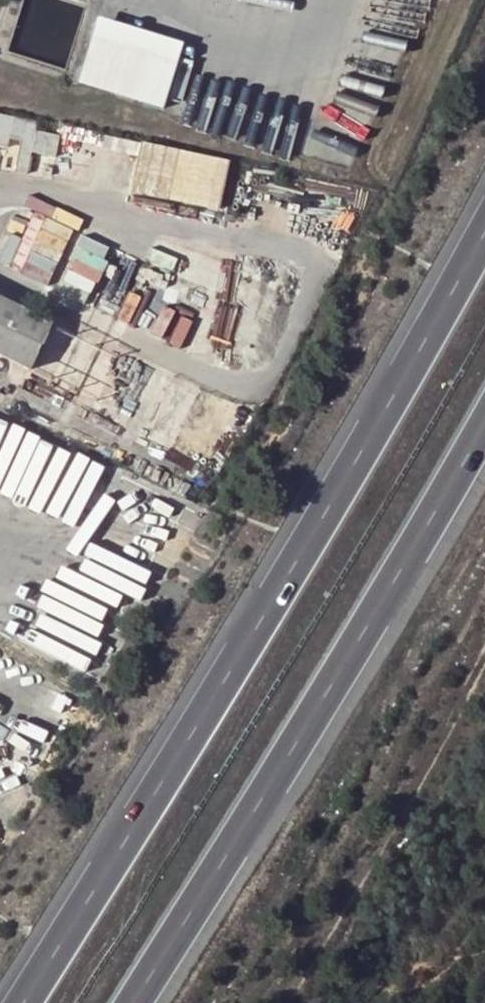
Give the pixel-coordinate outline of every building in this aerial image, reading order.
[(186,42),(99,14),(76,83),(164,111),(186,42)] [(0,119),(0,152),(5,153),(7,144),(18,146),(12,177),(25,180),(30,157),(53,162),(57,140),(33,136),(35,126),(0,119)] [(135,149),(100,141),(97,155),(133,161),(135,149)] [(226,167),(138,149),(128,196),(217,214),(226,167)] [(38,211),(13,266),(57,286),(81,231),(38,211)] [(84,245),(63,292),(92,305),(113,258),(84,245)] [(51,326),(51,324),(0,300),(0,302),(51,326)] [(51,326),(0,302),(0,357),(29,371),(51,326)] [(29,371),(0,357),(0,358),(29,372),(29,371)]
